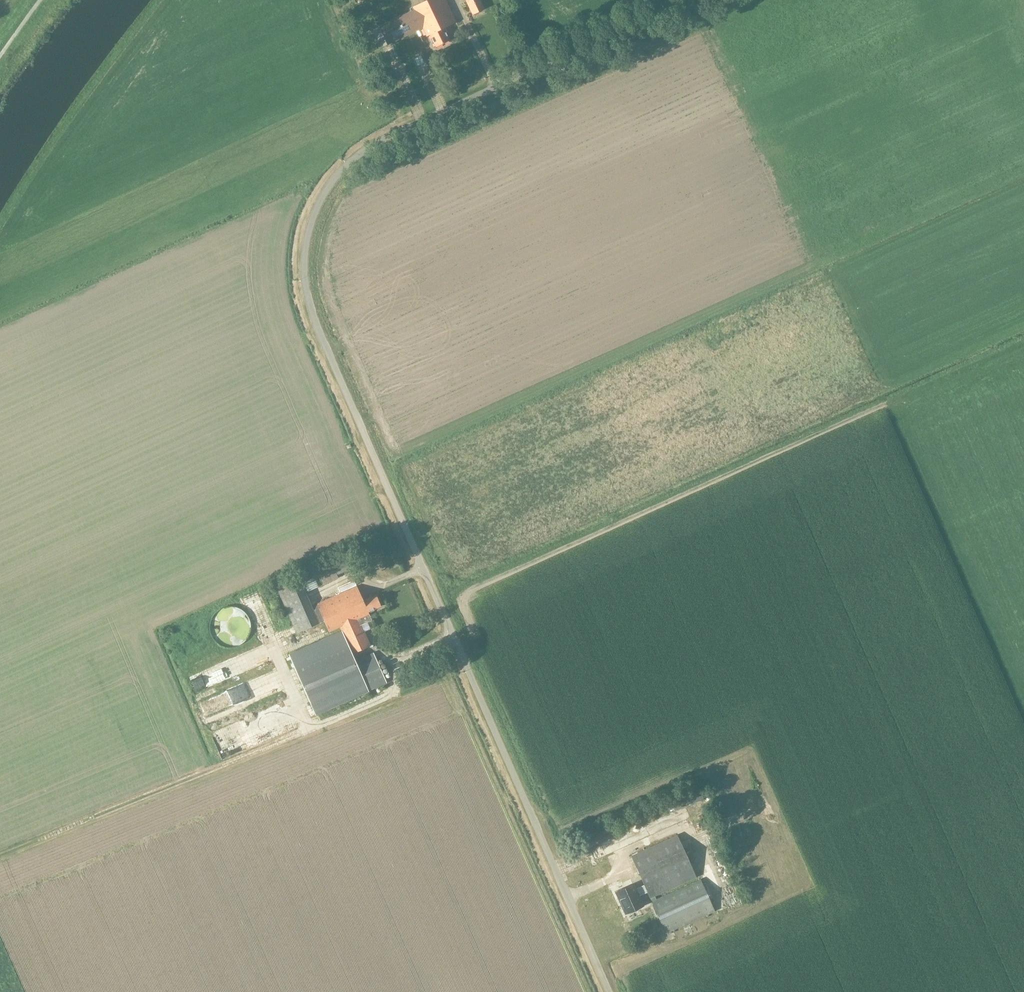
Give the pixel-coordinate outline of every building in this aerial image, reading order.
[(449,41),(443,29),(456,23),(445,0),(427,0),(412,7),(414,10),(378,27),(387,45),(422,28),(426,37),(429,35),(435,47),(449,41)] [(466,1),(465,1),(472,15),(484,9),(479,0),(468,0),(466,1)] [(464,14),(469,12),(464,1),(459,3),(464,14)] [(384,52),(390,64),(397,61),(391,49),(384,52)] [(421,57),(414,59),(418,71),(425,68),(421,57)] [(399,62),(390,66),(397,82),(406,78),(399,62)] [(371,597),(363,600),(361,597),(357,586),(332,597),(311,606),(307,597),(305,593),(319,587),(312,573),(299,579),(277,589),(281,597),(297,633),(302,630),(324,621),(329,632),(340,627),(352,654),(370,646),(361,625),(372,620),(368,612),(381,606),(377,597),(376,595),(371,597)] [(244,613),(213,616),(214,625),(212,625),(213,635),(220,635),(220,640),(246,638),(244,613)] [(355,662),(341,631),(288,654),(314,714),(332,706),(386,682),(374,653),(355,662)] [(295,634),(286,637),(288,643),(297,640),(295,634)] [(250,650),(210,672),(213,679),(248,660),(249,663),(255,659),(250,650)] [(267,683),(260,686),(262,692),(270,689),(267,683)] [(201,699),(204,711),(227,706),(224,694),(201,699)] [(216,743),(222,755),(229,751),(223,740),(216,743)] [(619,885),(630,909),(642,904),(638,895),(648,891),(666,932),(714,911),(700,879),(656,899),(655,895),(695,877),(676,835),(631,855),(644,884),(635,888),(631,880),(619,885)] [(586,863),(592,861),(589,854),(583,856),(586,863)] [(649,904),(642,906),(649,926),(655,923),(649,904)]
